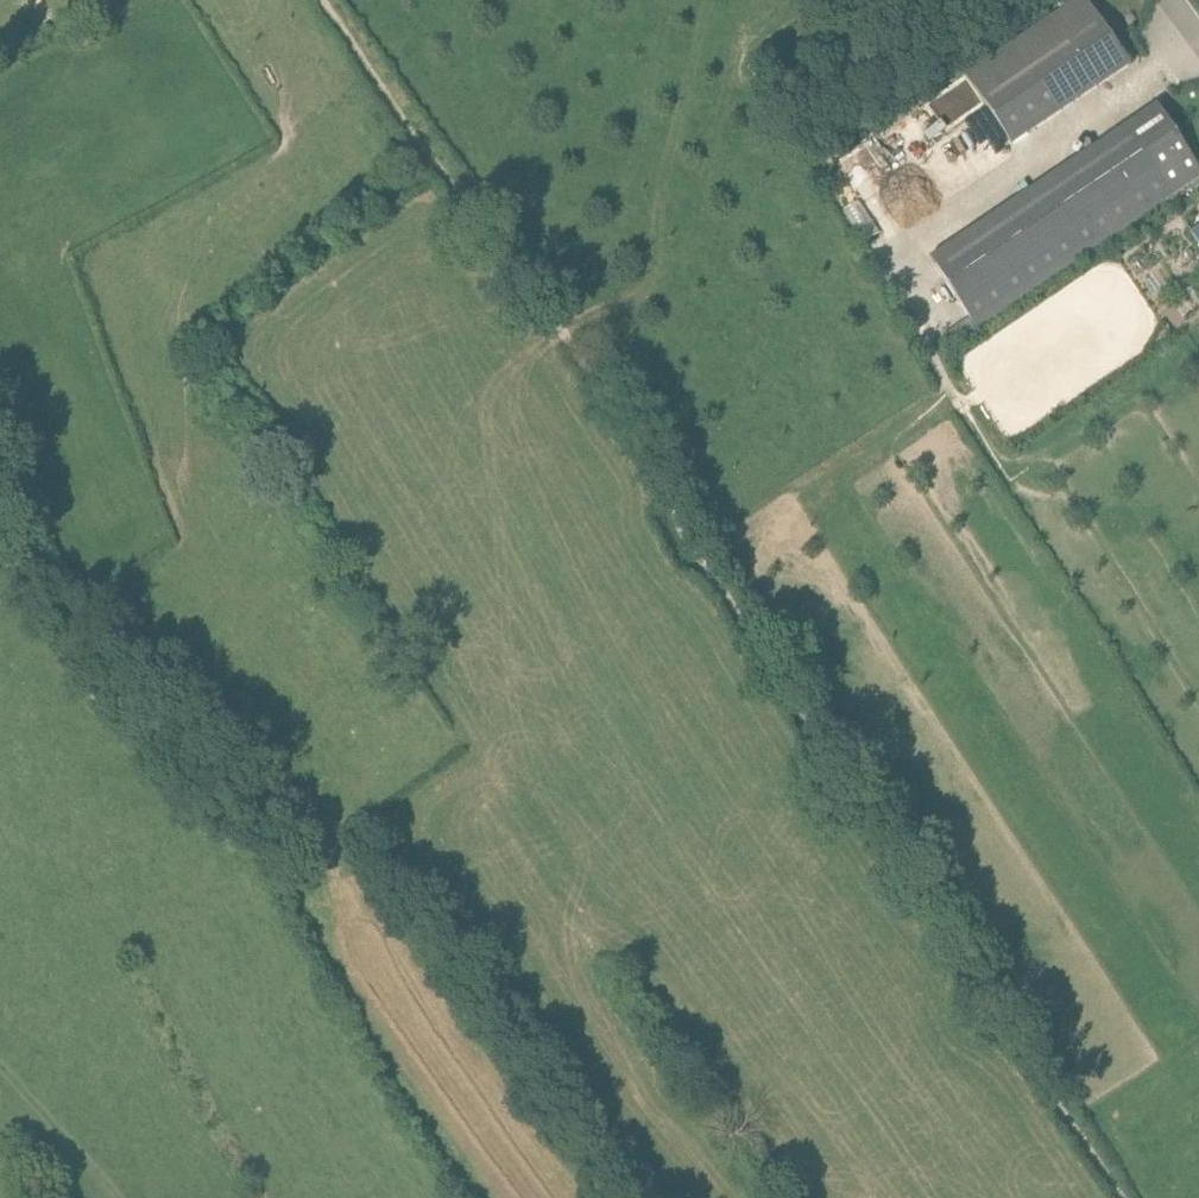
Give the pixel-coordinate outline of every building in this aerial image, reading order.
[(964,76),(1011,145),(1128,66),(1128,67),(1130,66),(1086,0),(1078,0),(964,76)] [(976,328),(1198,177),(1198,168),(1156,105),(929,258),(976,328)]
